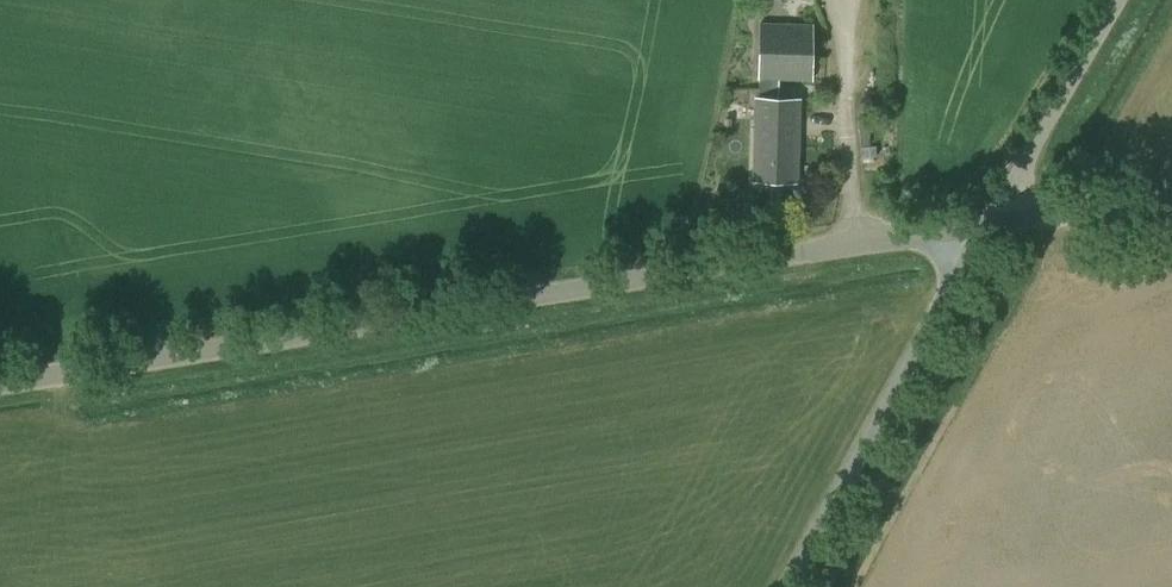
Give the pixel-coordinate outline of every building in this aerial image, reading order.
[(759,79),(759,87),(772,88),(772,79),(812,80),(812,23),(760,23),(759,79)] [(772,88),(759,87),(759,98),(757,97),(754,181),(795,182),(799,99),(772,98),(772,88)]
